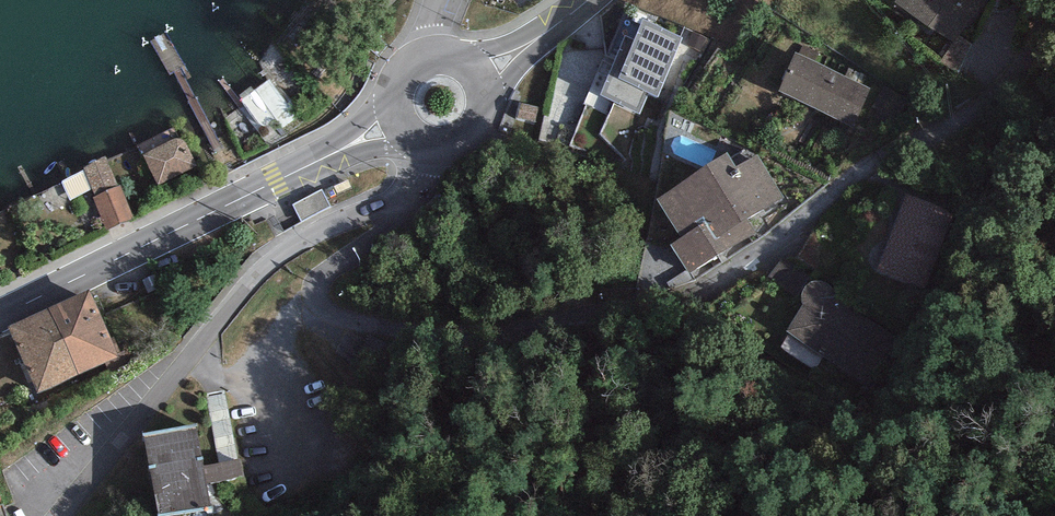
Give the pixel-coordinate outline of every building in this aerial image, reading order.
[(987,0),(897,0),(895,2),(959,45),(988,1),(987,0)] [(684,39),(642,19),(634,40),(625,36),(600,94),(639,114),(648,92),(659,97),(684,39)] [(872,91),(794,52),(778,91),(853,129),(872,91)] [(296,118),(268,80),(242,99),(264,130),(276,120),(282,128),(296,118)] [(176,139),(144,155),(158,186),(198,167),(184,141),(180,139),(176,139)] [(728,153),(657,198),(682,238),(670,245),(689,274),(782,218),(774,203),(784,198),(757,155),(735,166),(728,153)] [(95,196),(118,186),(106,156),(84,168),(84,170),(93,189),(95,196)] [(70,201),(93,189),(84,170),(61,181),(70,201)] [(134,218),(120,185),(118,186),(95,196),(93,197),(106,229),(134,218)] [(301,222),(330,206),(321,189),(292,205),(301,222)] [(954,214),(905,196),(877,270),(925,288),(954,214)] [(863,381),(890,334),(834,304),(836,295),(834,288),(828,283),(821,280),(812,282),(803,289),(802,296),(802,306),(787,332),(863,381)] [(79,375),(117,357),(89,290),(49,308),(79,375)] [(38,393),(79,375),(49,308),(8,326),(38,393)] [(196,423),(143,433),(157,515),(211,505),(207,483),(206,477),(204,466),(196,423)] [(244,476),(241,458),(204,466),(206,477),(207,483),(244,476)]
